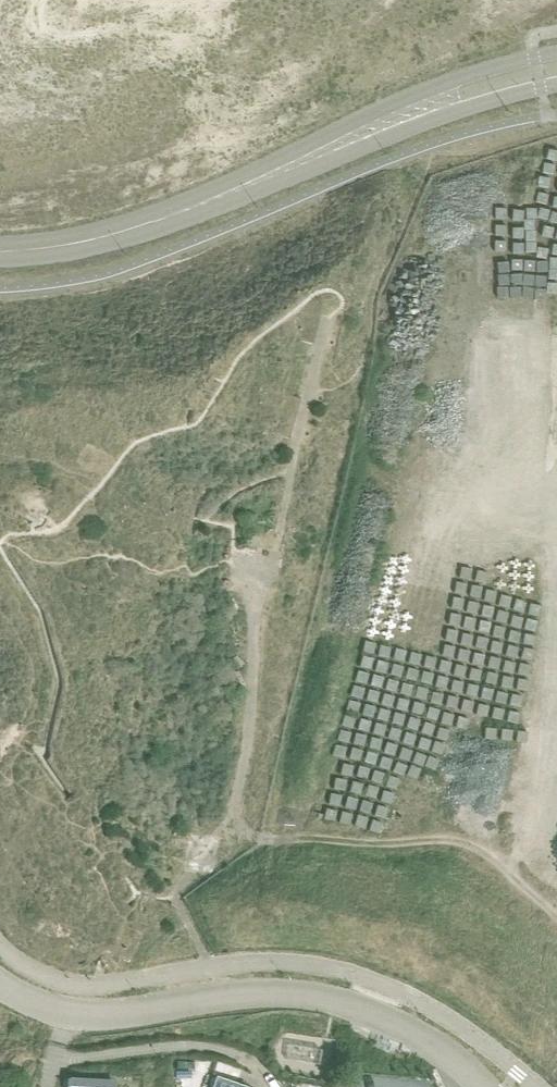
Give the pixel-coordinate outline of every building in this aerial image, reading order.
[(197,391),(183,429),(186,430),(200,394),(233,375),(231,372),(197,391)] [(32,508),(43,523),(38,524),(38,525),(44,524),(52,518),(55,523),(48,528),(41,530),(43,533),(50,532),(60,524),(53,516),(66,503),(69,501),(64,495),(61,497),(57,492),(60,489),(54,482),(51,484),(46,477),(22,495),(26,501),(23,504),(28,510),(32,508)] [(9,745),(0,734),(4,731),(0,727),(0,752),(9,745)] [(114,1076),(67,1074),(67,1086),(114,1086),(114,1076)] [(244,1086),(237,1084),(215,1076),(212,1086),(245,1086),(244,1086)]
